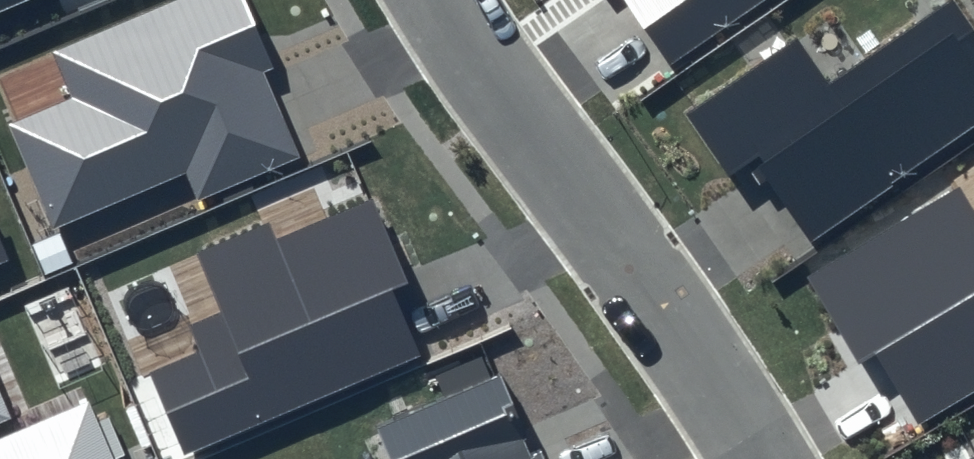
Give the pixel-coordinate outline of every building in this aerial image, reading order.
[(27,0),(0,0),(0,12),(27,0)] [(52,51),(72,98),(9,125),(54,230),(184,174),(196,202),(302,157),(265,73),(275,68),(245,0),(170,0),(52,51)] [(669,64),(761,0),(625,0),(669,64)] [(684,114),(730,180),(759,160),(812,237),(973,126),(973,32),(952,0),(947,0),(829,81),(798,36),(684,114)] [(807,276),(859,364),(877,353),(918,422),(973,389),(973,214),(958,186),(807,276)] [(270,221),(196,252),(221,312),(188,326),(200,355),(152,375),(185,453),(418,356),(391,292),(409,285),(372,198),(277,238),(270,221)] [(378,428),(391,458),(543,458),(540,452),(529,456),(495,378),(378,428)] [(11,418),(0,392),(0,423),(11,418)] [(89,400),(0,438),(0,458),(114,458),(89,400)]
